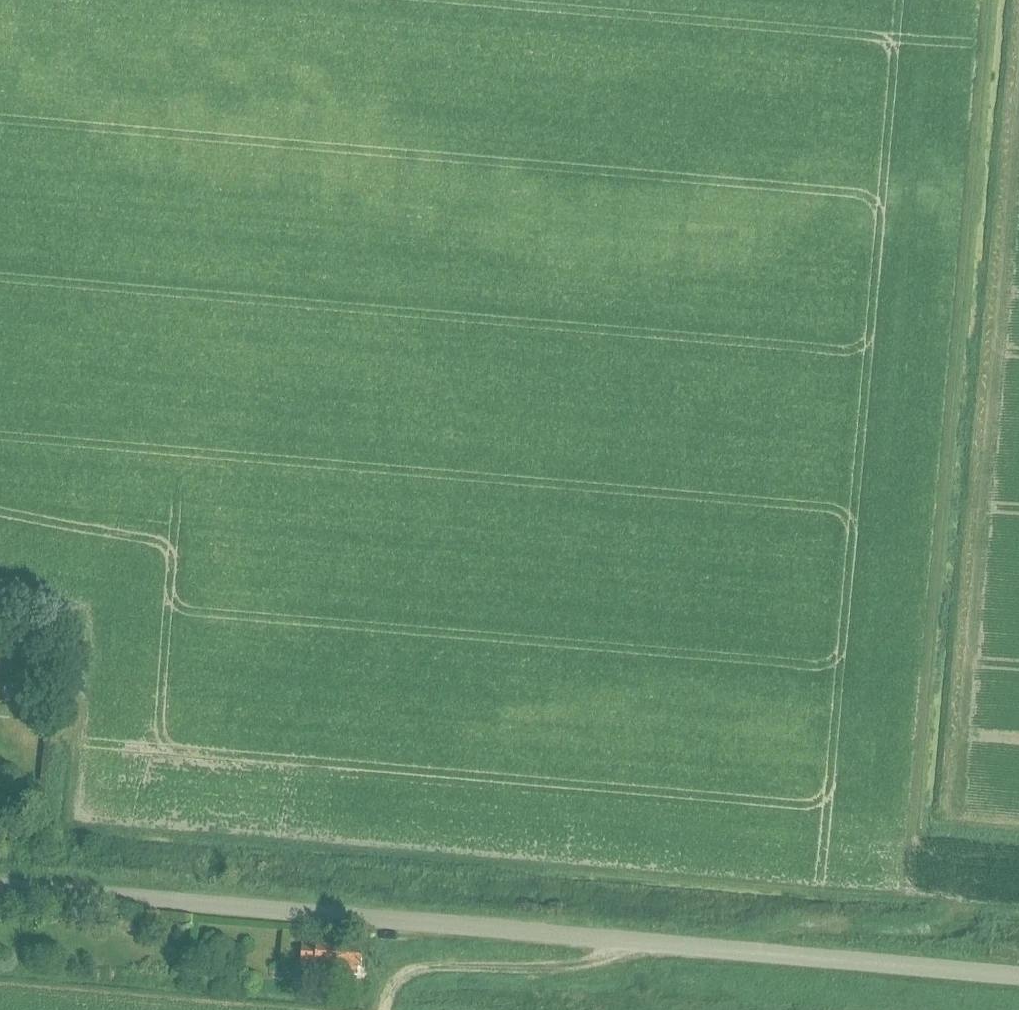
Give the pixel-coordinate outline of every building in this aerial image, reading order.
[(361,968),(362,948),(302,945),(301,965),(333,967),(333,974),(358,975),(358,968),(361,968)]
